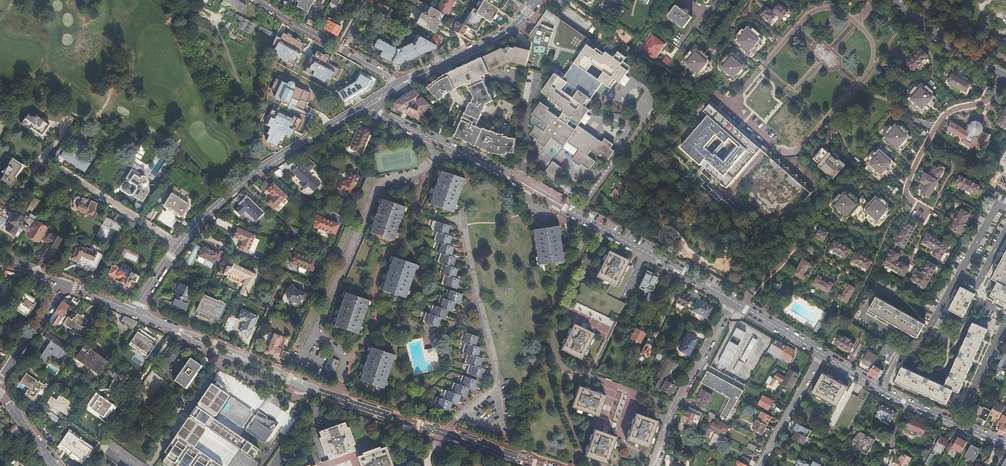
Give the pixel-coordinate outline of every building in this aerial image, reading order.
[(242,12),(247,5),(239,0),(224,0),(242,12)] [(313,6),(316,0),(297,0),(297,1),(299,2),(297,6),(307,11),(310,4),(313,6)] [(500,11),(504,5),(508,0),(488,0),(487,0),(486,2),(500,10),(500,11)] [(444,15),(446,17),(447,16),(449,13),(453,6),(443,1),(436,11),(444,15)] [(473,12),(470,15),(484,22),(484,21),(481,20),(483,16),(484,17),(489,9),(497,14),(500,10),(486,2),(486,1),(481,8),(481,9),(478,12),(476,15),(473,12)] [(388,7),(379,3),(375,9),(386,15),(390,9),(388,7)] [(500,11),(504,13),(508,8),(507,6),(504,5),(500,11)] [(677,5),(673,11),(689,22),(693,17),(689,14),(690,13),(685,10),(684,11),(677,5)] [(773,12),(768,8),(762,16),(771,24),(778,17),(782,21),(789,13),(780,5),(773,12)] [(432,32),(434,33),(436,29),(437,29),(436,28),(444,15),(436,11),(429,7),(428,10),(426,14),(425,14),(422,12),(416,23),(432,32)] [(481,20),(484,21),(485,20),(487,18),(490,20),(492,21),(497,14),(489,9),(484,17),(483,16),(481,20)] [(689,22),(673,11),(669,16),(685,28),(689,22)] [(532,41),(530,45),(530,48),(529,50),(528,54),(527,58),(526,64),(525,66),(525,68),(541,71),(547,46),(554,48),(554,53),(552,58),(550,62),(567,74),(562,80),(555,75),(542,93),(549,99),(548,101),(557,107),(555,108),(563,114),(560,119),(544,109),(546,107),(539,102),(530,115),(538,120),(529,134),(537,140),(536,142),(545,147),(551,137),(563,145),(566,142),(578,150),(571,160),(579,166),(580,164),(589,170),(600,154),(608,160),(614,151),(610,148),(613,145),(605,139),(602,143),(578,126),(589,110),(587,109),(603,84),(612,89),(617,81),(621,84),(632,67),(625,62),(627,58),(619,52),(615,58),(606,52),(605,54),(597,49),(595,51),(586,45),(582,52),(580,51),(587,41),(546,12),(536,27),(534,33),(532,41)] [(484,22),(470,15),(463,26),(467,28),(476,33),(481,26),(484,22)] [(329,22),(331,19),(328,18),(323,29),(336,36),(340,28),(329,22)] [(454,31),(463,36),(465,32),(467,28),(463,26),(462,25),(457,23),(455,25),(454,27),(456,28),(454,31)] [(536,27),(526,41),(530,45),(532,41),(534,33),(536,27)] [(735,42),(741,47),(734,55),(733,53),(730,57),(728,55),(721,63),(723,64),(720,68),(723,71),(722,73),(729,80),(731,78),(734,81),(738,78),(740,79),(746,72),(745,70),(748,67),(742,61),(748,54),(750,55),(753,52),(755,53),(762,46),(760,44),(763,41),(760,37),(761,35),(754,29),(752,31),(749,27),(745,31),(743,29),(737,37),(739,38),(735,42)] [(392,38),(375,30),(365,48),(391,62),(392,62),(393,61),(397,61),(397,62),(398,63),(400,62),(406,59),(409,58),(410,59),(413,59),(418,57),(423,54),(425,53),(424,52),(428,50),(436,47),(437,46),(427,41),(418,36),(414,44),(412,45),(410,42),(397,46),(393,46),(389,44),(392,38)] [(432,32),(427,41),(437,46),(442,38),(436,34),(434,33),(432,32)] [(305,43),(284,33),(281,39),(276,37),(270,49),(276,52),(273,57),(294,67),(305,43)] [(653,35),(646,43),(660,52),(666,44),(653,35)] [(434,85),(431,88),(442,98),(449,91),(457,87),(458,86),(468,81),(470,85),(472,85),(475,92),(474,93),(476,96),(473,101),(472,101),(467,112),(468,112),(467,116),(466,116),(457,133),(464,136),(470,139),(477,143),(476,144),(481,146),(482,146),(484,146),(489,149),(492,150),(491,152),(495,153),(500,153),(500,152),(502,152),(504,153),(504,154),(507,154),(507,152),(515,152),(515,151),(515,140),(515,137),(508,137),(508,136),(505,135),(498,135),(498,133),(492,130),(491,131),(484,128),(483,128),(477,125),(489,102),(493,100),(491,95),(492,93),(484,74),(510,62),(525,66),(526,64),(527,58),(528,54),(529,50),(520,48),(521,44),(516,43),(514,47),(511,47),(511,46),(505,48),(503,48),(472,62),(449,73),(450,74),(447,76),(446,74),(441,77),(441,78),(437,80),(436,79),(432,83),(434,85)] [(646,43),(642,49),(655,58),(660,52),(646,43)] [(709,60),(711,58),(702,50),(700,52),(697,49),(693,53),(692,51),(685,58),(687,60),(683,64),(687,67),(685,69),(693,76),(695,74),(698,77),(702,73),(703,75),(710,68),(708,66),(712,62),(709,60)] [(921,49),(906,65),(914,72),(917,68),(919,70),(927,61),(925,59),(928,56),(921,49)] [(334,60),(317,51),(315,55),(313,54),(303,72),(328,86),(333,78),(337,81),(343,70),(332,64),(334,60)] [(665,58),(660,64),(665,68),(668,64),(670,62),(665,58)] [(693,76),(685,69),(679,76),(686,83),(693,76)] [(356,81),(337,92),(344,106),(352,102),(353,104),(361,99),(360,97),(371,91),(377,79),(361,71),(356,81)] [(952,74),(947,83),(966,94),(972,85),(952,74)] [(275,90),(272,95),(274,97),(277,99),(281,102),(282,101),(287,103),(290,105),(294,107),(298,99),(301,101),(305,103),(307,98),(310,94),(294,85),(288,82),(277,76),(271,87),(272,88),(275,90)] [(934,93),(935,91),(928,85),(926,87),(923,84),(920,87),(918,85),(911,93),(913,94),(909,99),(913,102),(911,104),(919,110),(921,108),(924,111),(927,107),(930,110),(936,102),(934,101),(938,96),(934,93)] [(399,110),(405,113),(408,106),(407,102),(410,101),(415,97),(421,92),(416,87),(412,90),(404,95),(397,99),(399,110)] [(433,103),(423,94),(418,100),(423,105),(422,109),(421,111),(418,110),(411,107),(408,114),(425,121),(433,103)] [(709,117),(681,149),(729,191),(764,151),(711,104),(704,112),(709,117)] [(292,117),(272,108),(264,124),(271,127),(268,134),(270,134),(267,141),(276,145),(279,139),(282,141),(285,134),(291,137),(294,131),(298,133),(303,119),(293,115),(292,117)] [(998,124),(1005,128),(1005,109),(998,124)] [(49,124),(36,115),(34,117),(27,112),(20,123),(29,129),(31,127),(41,135),(49,124)] [(982,149),(986,142),(989,136),(984,133),(983,132),(983,131),(984,130),(984,128),(983,127),(983,126),(982,125),(981,124),(980,123),(979,122),(978,122),(976,122),(975,122),(974,123),(973,123),(972,124),(971,126),(969,124),(966,129),(953,121),(947,130),(963,139),(961,142),(972,148),(974,145),(982,149)] [(910,131),(903,125),(901,127),(897,123),(894,127),(892,125),(885,133),(888,135),(884,138),(899,151),(902,147),(904,149),(911,141),(909,140),(912,136),(909,133),(910,131)] [(359,126),(350,148),(360,153),(369,131),(359,126)] [(40,137),(41,135),(31,127),(29,129),(40,137)] [(860,153),(873,138),(862,127),(856,134),(861,139),(862,137),(865,140),(859,146),(850,137),(847,141),(844,138),(843,139),(837,134),(814,161),(833,179),(845,165),(838,159),(836,160),(835,159),(843,149),(849,155),(851,154),(854,157),(852,160),(853,160),(849,165),(852,167),(857,160),(854,158),(860,152),(860,153)] [(989,136),(986,142),(988,144),(992,137),(992,136),(992,135),(991,135),(985,131),(984,133),(989,136)] [(70,150),(66,147),(61,155),(71,162),(71,161),(75,164),(75,165),(84,171),(90,163),(78,155),(86,144),(78,138),(70,150)] [(896,162),(881,149),(878,153),(876,151),(870,158),(872,160),(868,164),(872,167),(870,169),(877,175),(879,174),(883,177),(886,174),(887,175),(894,168),(892,167),(896,162)] [(21,166),(11,159),(3,170),(1,169),(0,171),(4,173),(0,179),(0,181),(10,188),(16,179),(14,177),(21,166)] [(132,194),(142,201),(149,190),(146,177),(141,173),(144,168),(132,161),(128,167),(129,168),(124,176),(135,184),(136,189),(132,194)] [(553,161),(546,170),(555,177),(562,168),(553,161)] [(296,166),(291,171),(296,175),(295,176),(297,179),(299,178),(304,183),(300,186),(304,190),(303,192),(308,197),(321,185),(309,173),(315,167),(309,162),(304,168),(300,164),(297,167),(296,166)] [(929,199),(930,196),(945,169),(940,165),(938,168),(936,167),(931,175),(924,171),(919,181),(926,185),(920,194),(926,198),(929,199)] [(24,168),(21,166),(14,177),(16,179),(24,168)] [(279,168),(272,174),(276,179),(283,174),(279,168)] [(433,191),(429,204),(452,212),(463,178),(440,170),(433,191)] [(338,179),(335,188),(350,194),(357,177),(348,173),(344,182),(338,179)] [(954,184),(956,185),(974,194),(975,195),(976,193),(980,195),(983,190),(979,188),(980,186),(959,175),(956,181),(954,184)] [(266,203),(273,210),(287,195),(273,182),(266,189),(273,196),(266,203)] [(998,189),(989,184),(985,191),(990,194),(994,196),(996,192),(998,189)] [(323,199),(329,193),(326,190),(319,196),(323,199)] [(617,190),(612,196),(618,201),(623,195),(617,190)] [(848,219),(862,204),(858,201),(859,199),(852,193),(850,194),(847,191),(844,195),(842,193),(835,200),(837,202),(834,206),(838,209),(834,210),(843,218),(845,216),(848,219)] [(171,194),(163,205),(181,217),(189,205),(171,194)] [(878,196),(864,211),(868,214),(866,216),(874,222),(875,220),(879,224),(882,220),(884,221),(891,214),(889,213),(892,209),(888,206),(890,204),(883,197),(881,199),(878,196)] [(248,197),(234,211),(240,217),(245,211),(256,221),(263,214),(252,203),(253,202),(248,197)] [(86,202),(84,202),(83,203),(80,202),(77,208),(92,215),(98,202),(88,198),(86,202)] [(371,225),(369,231),(393,239),(404,206),(381,198),(371,225)] [(1,224),(14,233),(18,228),(21,230),(22,230),(23,227),(27,230),(29,231),(28,233),(37,239),(39,237),(47,242),(46,242),(54,247),(59,240),(51,235),(52,233),(46,229),(35,222),(36,220),(26,213),(25,215),(18,210),(15,213),(10,209),(10,210),(4,206),(3,207),(0,205),(0,214),(3,216),(5,217),(1,224)] [(952,230),(950,233),(956,236),(958,233),(963,235),(966,229),(963,227),(967,220),(970,222),(974,215),(962,209),(957,217),(956,217),(955,217),(955,218),(954,219),(955,220),(955,221),(951,229),(952,230)] [(105,216),(102,223),(110,227),(113,220),(105,216)] [(130,221),(122,216),(119,221),(127,226),(130,221)] [(314,216),(310,226),(332,235),(336,225),(314,216)] [(35,222),(46,229),(47,227),(46,225),(45,224),(45,223),(37,218),(36,220),(35,222)] [(434,220),(430,230),(436,232),(433,240),(438,242),(435,251),(440,253),(437,262),(441,264),(438,273),(443,275),(440,283),(455,289),(458,280),(453,278),(456,269),(451,267),(454,258),(449,257),(452,247),(448,246),(451,237),(445,235),(448,226),(434,220)] [(905,248),(917,227),(908,222),(896,243),(905,248)] [(114,223),(112,228),(119,232),(122,227),(114,223)] [(539,265),(561,261),(563,261),(560,246),(557,226),(533,229),(539,265)] [(824,242),(826,238),(829,232),(821,227),(815,237),(820,239),(824,242)] [(234,228),(231,236),(239,239),(235,248),(245,252),(251,235),(234,228)] [(950,245),(929,234),(924,242),(936,249),(933,255),(942,259),(950,245)] [(847,256),(851,250),(851,249),(849,247),(838,241),(837,243),(834,242),(831,247),(847,256)] [(35,260),(41,263),(42,260),(43,261),(49,251),(48,251),(51,247),(45,244),(39,253),(37,256),(35,260)] [(202,246),(197,256),(213,263),(217,253),(202,246)] [(83,258),(95,264),(98,255),(79,247),(73,260),(81,263),(83,258)] [(608,250),(596,276),(609,282),(623,288),(633,267),(629,266),(626,264),(628,260),(608,250)] [(898,260),(901,255),(892,250),(884,263),(905,275),(910,267),(898,260)] [(61,266),(66,254),(58,251),(55,257),(56,257),(53,263),(54,263),(57,264),(56,266),(59,267),(60,266),(61,266)] [(870,259),(860,253),(857,252),(857,253),(853,259),(869,268),(872,263),(869,261),(870,259)] [(294,253),(289,263),(311,272),(315,262),(294,253)] [(991,295),(1005,303),(1005,253),(992,278),(998,282),(991,295)] [(386,276),(381,290),(404,298),(416,264),(393,256),(386,276)] [(713,266),(727,274),(733,264),(719,256),(713,266)] [(796,273),(797,274),(805,278),(807,274),(804,273),(808,265),(811,267),(814,263),(806,259),(805,258),(804,259),(796,272),(796,273)] [(212,263),(204,260),(202,264),(210,268),(212,263)] [(926,287),(938,266),(930,261),(923,274),(917,270),(912,279),(926,287)] [(227,265),(224,272),(228,274),(227,277),(236,280),(244,283),(240,292),(247,294),(256,272),(233,263),(232,265),(231,265),(230,266),(227,265)] [(111,264),(106,274),(114,279),(115,278),(125,283),(124,284),(132,288),(135,282),(136,283),(140,277),(131,272),(129,275),(119,270),(120,269),(111,264)] [(648,281),(646,287),(653,290),(655,285),(654,284),(656,282),(657,283),(659,279),(657,278),(658,276),(653,273),(649,282),(648,281)] [(829,291),(829,290),(834,282),(830,279),(828,282),(821,278),(823,276),(819,274),(814,282),(814,283),(815,284),(827,290),(829,291)] [(848,301),(848,300),(855,287),(856,285),(855,285),(847,280),(845,285),(847,286),(843,294),(841,292),(839,296),(847,300),(848,301)] [(178,288),(172,303),(184,308),(186,303),(184,302),(186,296),(188,296),(192,288),(179,282),(177,287),(178,288)] [(618,299),(623,288),(609,282),(605,293),(582,283),(574,300),(611,316),(612,313),(620,316),(626,302),(618,299)] [(284,287),(279,300),(298,308),(305,293),(293,288),(290,283),(284,287)] [(962,287),(950,310),(963,317),(975,294),(962,287)] [(425,313),(422,322),(436,326),(439,318),(443,319),(446,310),(450,312),(454,302),(457,303),(460,295),(446,289),(443,298),(439,297),(435,307),(432,305),(429,314),(425,313)] [(336,316),(333,325),(356,334),(368,299),(345,292),(336,316)] [(681,293),(677,302),(687,307),(687,306),(688,304),(691,298),(681,293)] [(204,295),(197,310),(215,318),(215,317),(218,318),(224,303),(204,295)] [(19,302),(15,309),(27,316),(36,302),(30,299),(31,298),(28,296),(27,297),(25,296),(21,303),(19,302)] [(877,297),(869,310),(918,337),(925,323),(877,297)] [(691,298),(688,304),(694,307),(693,309),(692,311),(706,319),(712,308),(698,300),(697,301),(691,298)] [(767,309),(771,303),(763,298),(759,304),(767,309)] [(68,307),(60,302),(46,323),(51,326),(54,328),(59,328),(61,324),(63,325),(62,326),(79,337),(80,336),(81,336),(85,329),(83,327),(87,321),(76,314),(73,319),(72,318),(70,321),(66,318),(65,318),(62,316),(68,307)] [(607,336),(615,321),(576,304),(575,306),(579,308),(580,307),(595,314),(593,319),(591,318),(587,327),(607,336)] [(633,304),(626,318),(631,320),(638,307),(633,304)] [(242,309),(238,318),(243,321),(239,330),(249,335),(257,316),(242,309)] [(115,315),(105,310),(104,312),(113,318),(115,315)] [(135,323),(121,317),(118,321),(130,329),(135,323)] [(822,324),(818,322),(813,330),(818,333),(822,324)] [(902,366),(895,380),(946,403),(952,389),(958,391),(988,329),(973,322),(944,385),(902,366)] [(575,324),(562,350),(583,359),(595,333),(575,324)] [(738,327),(718,362),(727,367),(746,332),(738,327)] [(635,328),(630,338),(639,342),(643,332),(635,328)] [(696,338),(698,333),(691,329),(689,335),(687,334),(679,352),(688,357),(697,339),(696,338)] [(290,350),(281,346),(285,338),(284,337),(284,336),(282,335),(281,336),(279,334),(279,333),(275,331),(274,333),(267,349),(266,349),(265,349),(264,349),(263,350),(263,351),(263,352),(263,353),(263,354),(264,354),(265,355),(266,355),(267,355),(268,354),(269,353),(273,355),(273,356),(279,359),(279,358),(285,361),(290,350)] [(461,331),(458,341),(464,343),(461,352),(466,354),(463,362),(468,364),(465,372),(480,377),(483,369),(478,367),(481,359),(476,357),(479,348),(473,346),(476,337),(461,331)] [(48,342),(37,358),(44,362),(49,354),(57,359),(55,362),(60,365),(67,354),(60,349),(63,345),(46,333),(43,338),(48,342)] [(137,335),(134,333),(127,342),(131,345),(130,347),(140,354),(141,352),(144,354),(145,351),(148,353),(152,348),(149,346),(152,341),(143,335),(142,336),(138,333),(137,335)] [(839,335),(834,344),(840,347),(839,348),(844,351),(845,350),(851,353),(855,344),(851,342),(851,341),(845,337),(844,338),(839,335)] [(754,337),(742,359),(746,361),(757,339),(754,337)] [(647,338),(638,355),(640,357),(646,360),(649,354),(646,353),(652,341),(647,338)] [(775,338),(770,347),(782,354),(787,345),(775,338)] [(898,347),(887,341),(881,350),(883,351),(885,349),(889,352),(885,359),(890,361),(898,347)] [(852,356),(857,358),(864,345),(859,343),(852,356)] [(782,354),(781,356),(790,361),(792,357),(791,356),(793,354),(795,350),(787,345),(782,354)] [(364,368),(360,380),(383,388),(394,354),(371,346),(364,368)] [(74,364),(72,367),(92,380),(94,377),(96,378),(106,363),(83,347),(72,363),(74,364)] [(174,355),(168,349),(159,361),(165,366),(174,355)] [(874,364),(879,355),(870,350),(863,362),(872,367),(874,364)] [(997,368),(1004,371),(1005,368),(1005,367),(1004,366),(1005,363),(1005,351),(997,368)] [(329,356),(325,368),(334,371),(339,360),(329,356)] [(188,358),(172,381),(183,388),(199,366),(188,358)] [(660,380),(671,385),(672,381),(667,378),(665,377),(668,370),(671,371),(675,362),(666,358),(656,378),(660,380)] [(740,395),(747,385),(710,365),(701,382),(727,396),(717,412),(717,414),(726,419),(733,407),(738,398),(740,395)] [(872,367),(869,372),(869,373),(875,376),(874,377),(878,379),(882,371),(872,367)] [(790,369),(788,372),(782,383),(791,387),(793,383),(799,374),(790,369)] [(823,373),(811,392),(836,406),(847,386),(823,373)] [(25,374),(18,385),(27,391),(27,392),(25,391),(22,396),(32,402),(36,395),(35,394),(37,390),(42,394),(46,388),(45,387),(46,386),(44,384),(43,386),(37,382),(36,384),(33,382),(34,381),(25,374)] [(436,397),(433,406),(448,411),(451,402),(456,404),(459,394),(465,396),(468,387),(473,389),(476,380),(462,375),(459,384),(453,382),(450,391),(445,390),(442,399),(436,397)] [(769,375),(766,382),(772,385),(776,379),(769,375)] [(1002,383),(1004,379),(995,375),(993,379),(1002,383)] [(670,397),(675,387),(671,385),(660,380),(656,390),(670,397)] [(263,443),(276,424),(273,422),(268,420),(265,419),(266,417),(257,411),(252,417),(225,399),(228,395),(210,383),(162,452),(165,454),(160,462),(166,465),(220,465),(193,448),(206,428),(252,459),(258,449),(212,418),(217,411),(263,443)] [(1003,386),(996,383),(993,389),(1000,392),(1003,386)] [(620,384),(618,387),(624,390),(623,393),(627,395),(630,389),(620,384)] [(578,386),(570,407),(597,417),(605,396),(578,386)] [(701,389),(695,401),(705,406),(712,394),(701,389)] [(95,392),(85,407),(105,420),(115,406),(111,403),(111,404),(98,395),(99,395),(95,392)] [(49,397),(45,404),(66,418),(70,412),(65,408),(68,403),(58,395),(54,401),(49,397)] [(762,395),(758,403),(768,409),(773,401),(762,395)] [(995,402),(989,414),(995,417),(998,419),(1005,406),(995,402)] [(896,411),(890,408),(880,403),(875,410),(884,415),(882,419),(884,420),(890,423),(896,411)] [(975,416),(972,414),(969,421),(980,425),(986,415),(982,413),(985,406),(978,403),(975,409),(978,411),(975,416)] [(697,428),(703,413),(690,407),(684,421),(687,422),(686,424),(690,425),(697,428)] [(298,412),(291,410),(289,416),(293,419),(298,412)] [(758,420),(768,426),(772,418),(763,412),(758,420)] [(148,414),(137,428),(152,439),(156,434),(150,430),(154,426),(148,421),(152,417),(148,414)] [(635,414),(625,441),(646,449),(656,422),(635,414)] [(997,432),(1002,434),(1005,426),(1005,416),(1002,414),(999,421),(1002,423),(997,432)] [(910,417),(905,427),(923,434),(927,425),(910,417)] [(763,434),(768,426),(758,420),(757,420),(753,429),(763,434)] [(342,421),(317,430),(327,459),(353,449),(342,421)] [(719,433),(721,434),(723,429),(728,432),(731,426),(722,421),(720,424),(714,421),(711,428),(712,429),(713,429),(719,433)] [(802,434),(807,436),(810,430),(805,427),(796,422),(793,429),(795,430),(796,431),(802,434)] [(855,424),(849,434),(852,435),(854,431),(855,431),(858,426),(855,424)] [(709,427),(706,426),(704,432),(709,435),(712,429),(711,428),(709,427)] [(592,429),(582,456),(604,464),(614,437),(592,429)] [(856,445),(858,449),(862,451),(868,452),(869,450),(870,449),(870,448),(870,447),(875,439),(869,435),(868,435),(867,435),(867,436),(866,437),(864,436),(865,435),(865,433),(860,430),(858,432),(857,433),(855,435),(854,437),(853,439),(852,441),(857,444),(856,445)] [(68,431),(56,447),(60,450),(61,449),(66,453),(65,454),(79,465),(91,450),(82,444),(83,443),(79,440),(80,440),(68,431)] [(792,438),(803,443),(807,436),(802,434),(796,431),(792,438)] [(718,448),(724,438),(716,433),(710,443),(718,448)] [(4,447),(9,440),(1,435),(0,437),(0,444),(4,447)] [(954,435),(944,452),(948,454),(952,446),(958,437),(954,435)] [(940,436),(935,445),(942,450),(948,440),(946,439),(943,438),(940,436)] [(958,437),(952,446),(963,453),(969,442),(958,436),(958,437)] [(746,447),(753,451),(756,447),(748,443),(746,447)] [(971,444),(965,456),(974,461),(981,449),(976,447),(971,444)] [(355,456),(359,465),(391,465),(384,446),(355,456)] [(897,458),(895,457),(890,464),(892,465),(894,465),(905,465),(907,464),(906,463),(910,457),(902,452),(900,456),(899,459),(897,458)] [(930,453),(925,463),(928,465),(933,455),(930,453)] [(741,455),(738,461),(743,464),(746,465),(749,460),(741,455)] [(807,465),(810,461),(800,456),(798,457),(797,459),(797,461),(799,462),(797,465),(808,465),(807,465)]
